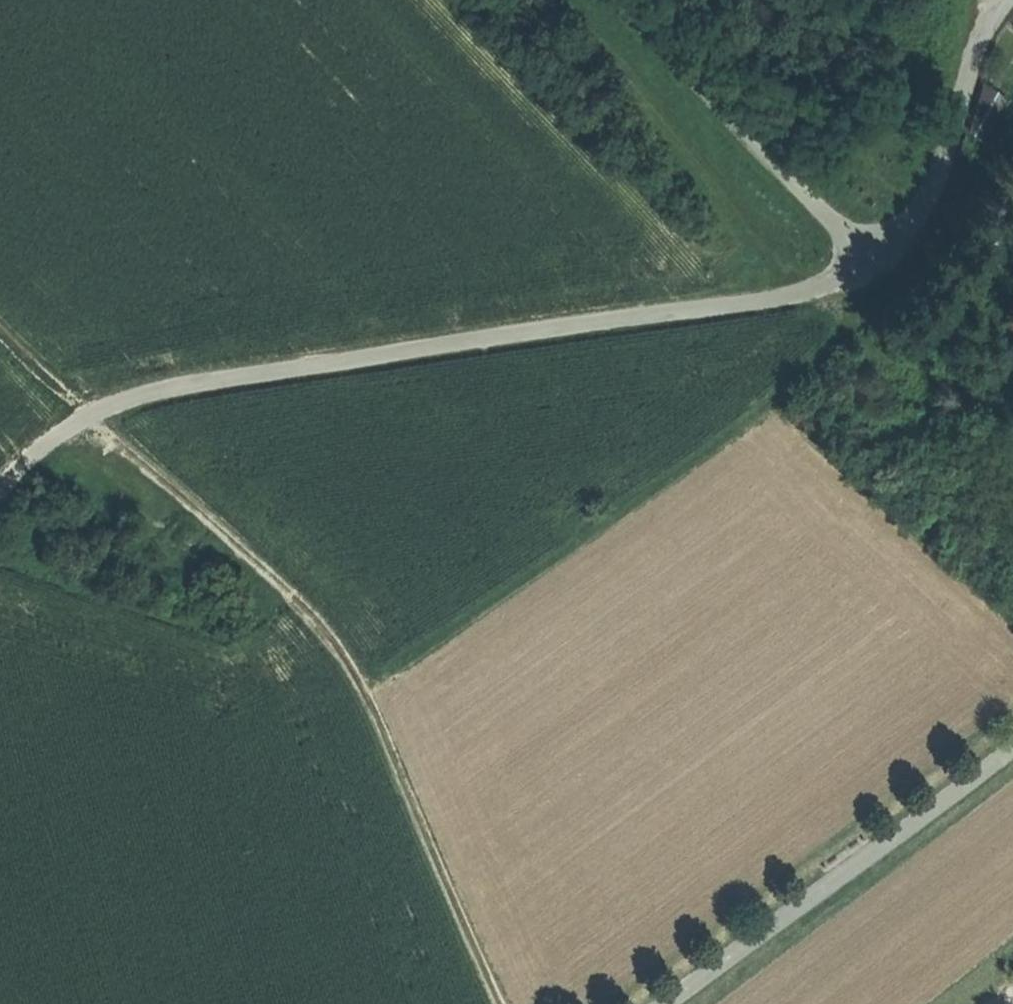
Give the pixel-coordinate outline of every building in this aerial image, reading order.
[(1005,101),(984,87),(971,132),(978,137),(1005,101)]
